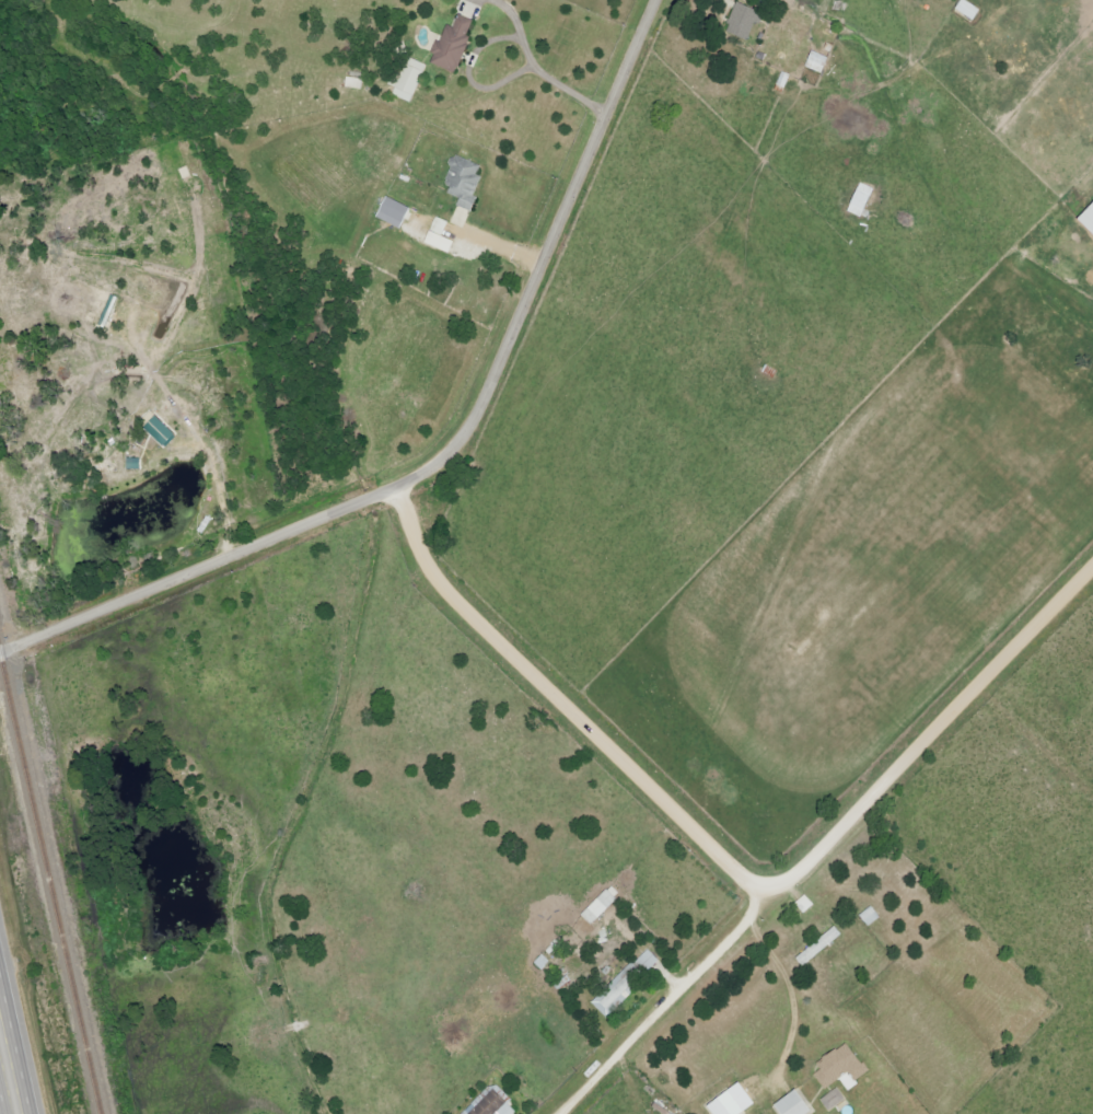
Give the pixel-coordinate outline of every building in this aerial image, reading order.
[(978,20),(984,10),(968,0),(965,0),(959,9),(978,20)] [(729,31),(751,40),(759,21),(762,23),(766,12),(740,2),(729,31)] [(434,64),(459,73),(477,21),(461,15),(457,28),(447,24),(434,64)] [(827,73),(832,56),(815,51),(810,68),(827,73)] [(414,103),(430,65),(412,57),(401,83),(393,80),(391,84),(399,88),(396,95),(414,103)] [(365,79),(350,77),(349,88),(364,89),(365,79)] [(485,166),(459,155),(447,182),(455,186),(452,194),(465,199),(462,206),(473,211),(487,177),(481,175),(485,166)] [(406,228),(414,206),(390,198),(382,220),(406,228)] [(1085,220),(1092,228),(1092,211),(1085,220)] [(446,236),(452,223),(440,217),(429,243),(454,254),(459,242),(446,236)] [(145,426),(169,449),(181,436),(157,413),(145,426)] [(625,897),(615,886),(577,922),(588,933),(625,897)] [(817,904),(808,895),(798,904),(807,914),(817,904)] [(871,927),(883,918),(874,907),(863,916),(871,927)] [(845,935),(838,927),(800,958),(806,967),(845,935)] [(650,974),(663,961),(652,950),(639,963),(650,974)] [(610,1019),(637,993),(623,978),(595,1003),(610,1019)] [(828,1090),(852,1072),(859,1082),(873,1072),(852,1043),(814,1071),(828,1090)] [(718,1113),(750,1113),(761,1108),(748,1085),(713,1105),(718,1113)] [(507,1110),(512,1113),(464,1113),(486,1092),(496,1090),(511,1104),(507,1110)] [(802,1090),(780,1106),(786,1113),(816,1113),(818,1113),(802,1090)] [(824,1099),(831,1111),(848,1102),(841,1090),(824,1099)]
